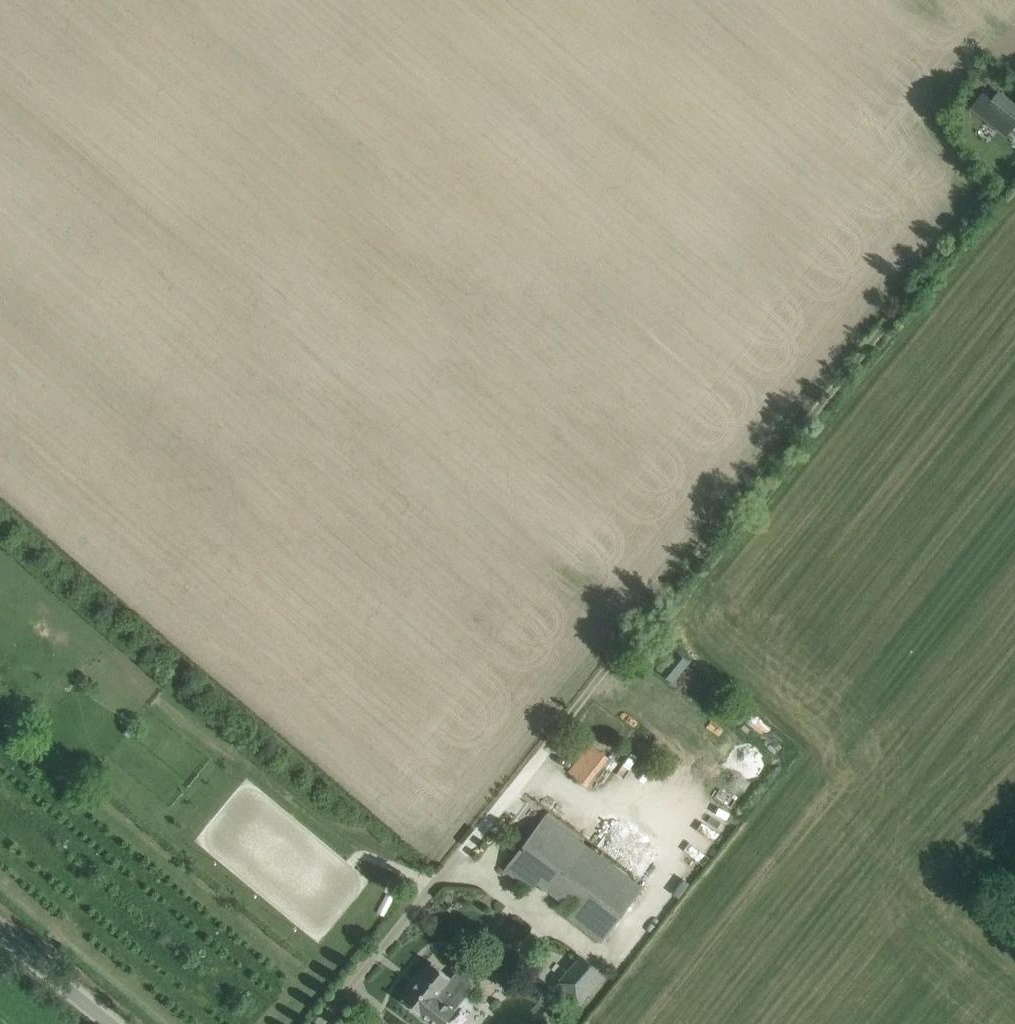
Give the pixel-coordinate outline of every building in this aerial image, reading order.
[(998,90),(991,99),(981,91),(969,107),(1006,137),(1014,124),(1014,103),(998,90)] [(689,661),(677,651),(660,672),(672,681),(689,661)] [(592,744),(569,773),(586,786),(608,758),(592,744)] [(602,941),(642,889),(545,815),(506,868),(533,889),(537,883),(562,902),(557,907),(602,941)] [(581,955),(554,985),(578,1006),(605,976),(581,955)] [(402,999),(402,1000),(421,1015),(422,1014),(434,1023),(444,1023),(455,1011),(454,1010),(468,993),(449,978),(451,976),(432,962),(431,963),(432,963),(403,999),(402,999)]
